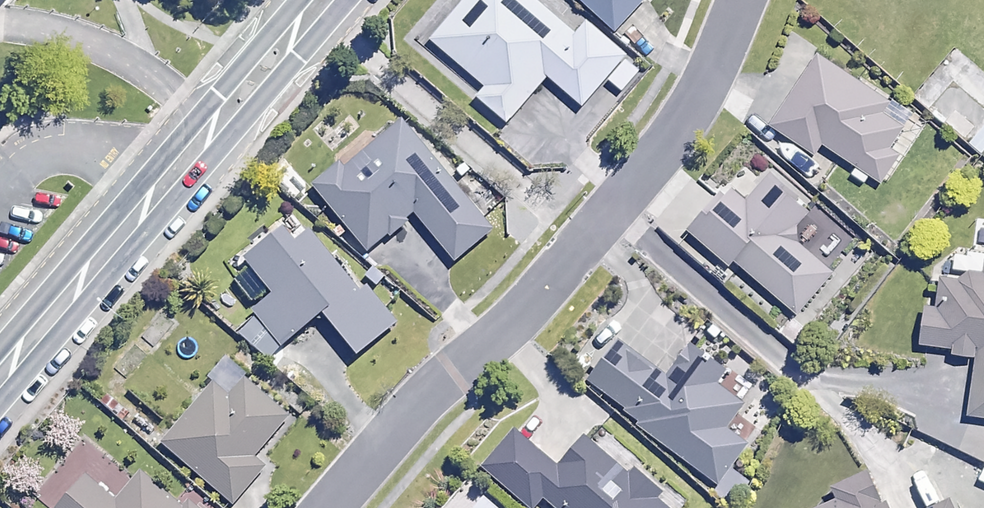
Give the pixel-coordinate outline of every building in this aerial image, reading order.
[(485,84),(474,98),(506,125),(518,111),(545,77),(581,106),(624,52),(583,19),(574,30),(536,0),(464,0),(431,41),(485,84)] [(617,29),(643,0),(585,0),(617,29)] [(959,52),(918,99),(981,154),(983,150),(983,73),(959,52)] [(887,99),(819,53),(770,124),(814,154),(822,142),(881,182),(900,154),(890,147),(903,127),(879,111),(887,99)] [(491,230),(402,121),(345,168),(340,162),(314,184),(369,251),(417,212),(456,259),(491,230)] [(813,204),(771,169),(744,201),(725,185),(715,197),(694,180),(655,228),(678,247),(690,232),(729,264),(733,260),(798,313),(832,271),(788,234),(813,204)] [(308,230),(296,241),(282,225),(231,270),(260,303),(252,309),(282,344),(321,310),(358,352),(395,320),(364,285),(359,290),(308,230)] [(982,280),(943,275),(940,303),(924,301),(919,342),(977,349),(968,414),(983,416),(983,268),(982,280)] [(665,377),(615,340),(582,384),(639,426),(718,485),(747,445),(725,429),(743,405),(715,384),(726,369),(691,343),(665,377)] [(287,417),(228,365),(161,440),(232,503),(264,467),(252,456),(287,417)] [(513,431),(484,466),(534,507),(539,507),(544,502),(552,507),(669,507),(655,496),(659,491),(631,469),(627,474),(582,437),(557,467),(513,431)] [(85,440),(34,499),(45,507),(196,507),(186,499),(180,506),(140,471),(115,501),(86,475),(103,456),(85,440)] [(864,470),(830,485),(836,500),(818,507),(881,507),(864,470)] [(472,483),(451,507),(502,507),(472,483)]
